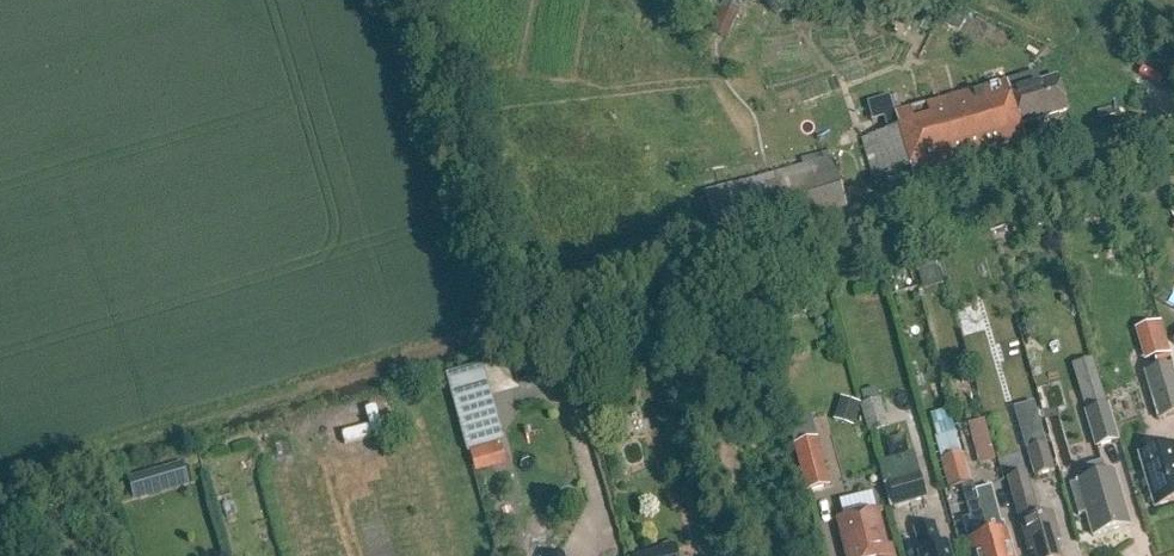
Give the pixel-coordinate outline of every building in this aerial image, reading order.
[(728,41),(739,16),(721,8),(710,33),(728,41)] [(1033,157),(1033,156),(1025,127),(1071,114),(1061,81),(1015,94),(1012,83),(900,115),(904,129),(868,140),(879,180),(917,170),(922,188),(1033,157)] [(726,255),(855,218),(838,159),(709,196),(726,255)] [(1040,214),(1016,222),(1019,233),(1043,225),(1040,214)] [(1049,259),(1041,262),(1044,270),(1052,267),(1049,259)] [(1151,355),(1152,360),(1170,355),(1169,350),(1151,355)] [(1158,423),(1173,418),(1173,373),(1172,366),(1144,374),(1158,423)] [(998,418),(1009,415),(1018,413),(1012,391),(1007,393),(1003,376),(987,380),(998,418)] [(919,397),(927,394),(922,377),(914,380),(919,397)] [(861,405),(869,432),(889,426),(881,399),(861,405)] [(1085,413),(1096,450),(1120,443),(1109,406),(1085,413)] [(968,427),(972,441),(989,437),(985,422),(968,427)] [(1028,451),(1036,478),(1055,473),(1047,445),(1045,446),(1039,424),(1023,429),(1029,450),(1028,451)] [(831,487),(819,440),(793,447),(805,494),(831,487)] [(941,462),(949,491),(972,485),(964,456),(963,456),(960,445),(941,450),(944,461),(941,462)] [(475,473),(506,465),(501,446),(470,454),(475,473)] [(1173,503),(1173,446),(1139,457),(1154,509),(1173,503)] [(1130,527),(1114,473),(1107,475),(1103,463),(1087,467),(1090,480),(1070,486),(1079,517),(1087,515),(1094,538),(1130,527)] [(156,472),(127,480),(134,503),(162,495),(156,472)] [(921,475),(887,485),(894,510),(928,501),(921,475)] [(1029,555),(1034,554),(1035,555),(1058,555),(1053,540),(1058,538),(1052,517),(1038,521),(1025,475),(1007,480),(1029,555)] [(1007,532),(1004,533),(992,488),(975,493),(978,503),(995,555),(1013,555),(1007,532)] [(978,503),(966,506),(970,519),(966,520),(972,541),(969,542),(973,555),(995,555),(978,503)] [(892,545),(889,546),(880,510),(839,520),(847,555),(895,555),(892,545)] [(948,546),(941,548),(935,526),(915,531),(922,554),(919,555),(951,555),(948,546)] [(675,546),(638,555),(677,555),(675,546)]
